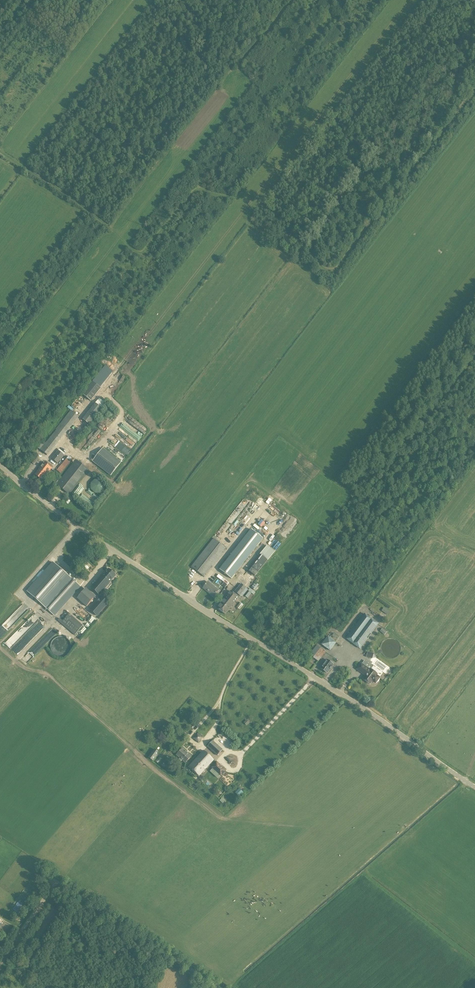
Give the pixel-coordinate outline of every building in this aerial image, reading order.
[(101,388),(93,382),(93,381),(83,394),(91,401),(101,388)] [(83,419),(89,424),(102,408),(106,403),(99,398),(95,403),(83,419)] [(43,441),(38,447),(48,456),(79,417),(71,410),(45,443),(43,441)] [(78,425),(68,438),(75,443),(79,437),(80,437),(85,430),(84,429),(88,424),(89,424),(83,419),(82,418),(77,424),(78,425)] [(129,434),(133,429),(128,425),(124,431),(129,434)] [(135,433),(132,438),(138,442),(141,437),(135,433)] [(111,475),(121,462),(103,448),(93,461),(111,475)] [(57,463),(64,455),(58,450),(51,458),(57,463)] [(69,456),(57,470),(61,473),(72,459),(69,456)] [(89,469),(76,459),(57,484),(69,494),(89,469)] [(45,477),(51,468),(53,466),(48,462),(47,464),(44,462),(39,469),(35,475),(41,480),(44,476),(45,477)] [(101,493),(104,489),(104,483),(100,479),(95,480),(91,484),(91,489),(95,493),(101,493)] [(85,494),(81,499),(90,507),(94,502),(85,494)] [(252,529),(219,568),(231,578),(264,539),(252,529)] [(226,548),(214,538),(192,567),(204,576),(226,548)] [(268,545),(248,570),(256,576),(275,551),(268,545)] [(81,587),(68,576),(53,563),(28,591),(55,616),(81,587)] [(91,588),(99,595),(101,597),(90,610),(97,616),(108,603),(105,600),(102,597),(105,593),(103,591),(110,583),(116,575),(109,569),(102,576),(91,588)] [(214,597),(219,590),(208,581),(203,588),(214,597)] [(241,583),(234,591),(240,596),(246,588),(241,583)] [(96,596),(86,588),(77,598),(87,607),(96,596)] [(248,591),(249,591),(245,596),(248,598),(251,593),(254,595),(255,593),(250,588),(248,591)] [(239,597),(231,591),(217,608),(225,614),(239,597)] [(235,606),(241,609),(244,603),(238,601),(235,606)] [(66,611),(58,620),(75,635),(83,626),(66,611)] [(378,624),(364,613),(346,638),(360,649),(378,624)] [(50,644),(50,647),(51,649),(52,652),(53,654),(55,655),(58,657),(60,657),(63,657),(65,656),(67,654),(69,652),(70,650),(71,648),(71,645),(70,642),(69,640),(67,638),(65,637),(62,636),(60,636),(57,637),(55,638),(53,640),(51,642),(50,644)] [(321,644),(330,651),(336,642),(327,636),(321,644)] [(313,658),(314,658),(318,661),(325,652),(321,648),(313,658)] [(327,659),(320,668),(327,674),(334,664),(327,659)] [(375,683),(380,677),(377,675),(378,674),(370,668),(370,669),(361,663),(357,669),(366,676),(363,679),(370,684),(372,680),(375,683)] [(198,734),(198,733),(193,738),(198,743),(203,738),(203,737),(203,736),(199,733),(198,734)] [(213,740),(207,746),(217,756),(223,750),(213,740)] [(185,763),(192,756),(182,748),(176,755),(185,763)] [(153,761),(159,753),(154,749),(148,757),(153,761)] [(203,750),(193,761),(188,766),(199,776),(214,760),(206,752),(203,750)] [(226,770),(216,762),(211,767),(221,776),(226,770)]
